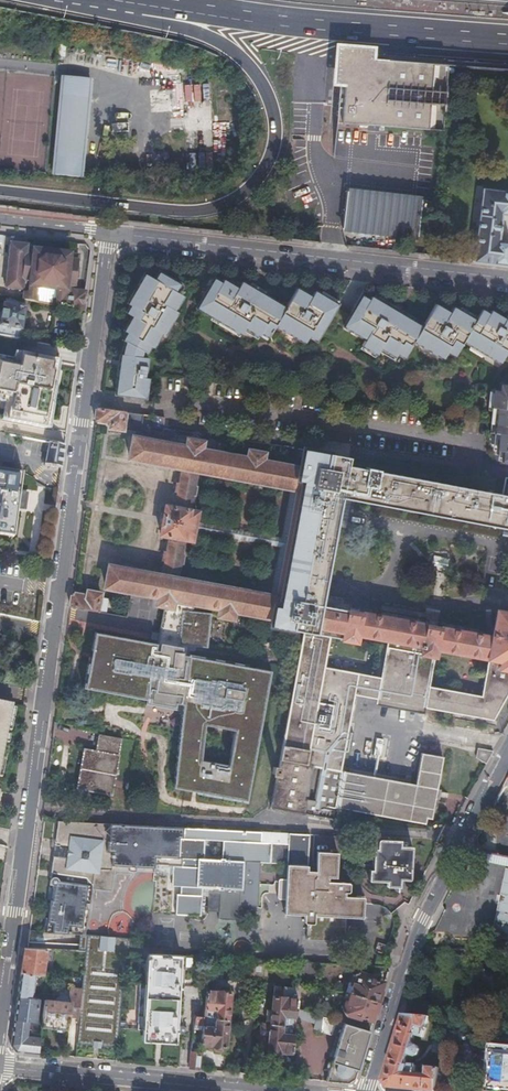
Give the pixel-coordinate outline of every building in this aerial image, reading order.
[(337,85),(333,125),(440,134),(445,63),(360,55),(359,60),(350,59),(347,60),(346,61),(344,63),(343,65),(341,86),(337,85)] [(86,81),(57,78),(47,173),(76,177),(86,81)] [(212,83),(182,84),(185,170),(215,169),(212,83)] [(128,122),(112,122),(111,132),(128,132),(128,122)] [(507,259),(507,241),(499,240),(503,215),(507,216),(507,190),(483,187),(476,260),(507,265),(507,259)] [(345,191),(341,229),(417,237),(421,200),(345,191)] [(23,286),(21,300),(33,303),(35,291),(37,291),(37,289),(57,292),(56,300),(52,300),(50,306),(81,312),(83,294),(72,293),(74,281),(76,263),(76,257),(69,256),(69,255),(62,254),(62,252),(61,251),(60,254),(40,251),(40,249),(38,249),(38,251),(32,251),(31,252),(25,251),(25,250),(26,250),(26,249),(25,248),(25,247),(24,247),(24,245),(23,245),(22,247),(12,245),(12,244),(11,244),(11,245),(10,245),(10,246),(9,246),(8,248),(10,248),(8,258),(7,258),(7,259),(8,259),(8,261),(7,261),(7,262),(8,262),(6,272),(5,272),(5,273),(6,273),(6,275),(5,275),(5,277),(6,277),(5,286),(3,286),(3,288),(4,288),(4,289),(5,289),(5,291),(7,291),(7,289),(17,290),(17,292),(19,292),(19,291),(20,291),(21,286),(23,286)] [(173,311),(182,296),(184,293),(176,288),(178,285),(158,273),(154,280),(144,275),(127,304),(130,306),(126,313),(131,317),(123,331),(126,333),(122,341),(125,342),(122,354),(120,354),(115,394),(145,399),(147,379),(144,378),(146,358),(141,357),(142,351),(145,353),(149,346),(151,348),(160,334),(162,335),(176,313),(173,311)] [(204,287),(208,289),(196,308),(211,317),(209,320),(238,337),(242,330),(256,339),(258,336),(265,340),(274,325),(304,342),(307,336),(315,340),(336,304),(338,301),(321,291),(319,294),(314,291),(311,296),(296,288),(285,307),(263,295),(264,292),(250,283),(248,286),(241,282),(239,285),(230,280),(228,283),(223,280),(221,283),(214,279),(213,280),(209,278),(204,287)] [(459,310),(453,307),(449,312),(435,304),(423,324),(378,298),(376,301),(370,297),(368,300),(361,296),(343,327),(364,340),(361,346),(359,350),(374,358),(378,352),(392,361),(396,354),(403,358),(413,342),(443,359),(446,352),(454,357),(462,341),(470,346),(468,349),(483,358),(485,354),(500,363),(505,353),(507,355),(507,314),(505,319),(490,311),(488,314),(481,310),(477,317),(460,307),(459,310)] [(0,318),(0,335),(20,339),(25,309),(3,305),(0,318)] [(4,404),(0,421),(49,430),(58,362),(13,353),(12,361),(0,359),(0,403),(4,404)] [(499,384),(498,389),(498,390),(494,390),(492,408),(496,409),(493,434),(498,434),(498,439),(495,439),(494,451),(501,452),(500,461),(507,462),(507,385),(499,384)] [(96,408),(94,421),(110,424),(110,426),(155,433),(155,435),(170,437),(171,434),(161,433),(162,429),(161,429),(163,418),(99,408),(96,408)] [(339,770),(353,695),(375,699),(374,704),(422,713),(423,708),(492,720),(507,692),(507,613),(496,611),(491,637),(320,605),(340,498),(347,499),(353,468),(346,467),(345,470),(309,463),(308,470),(261,461),(262,454),(248,452),(247,459),(199,450),(200,443),(187,441),(185,448),(132,438),(128,458),(181,468),(174,508),(164,507),(159,533),(169,536),(161,576),(107,566),(104,587),(157,597),(156,604),(158,604),(167,606),(170,606),(171,599),(219,608),(218,615),(232,618),(233,611),(272,618),(271,626),(301,631),(299,638),(281,738),(275,774),(270,807),(335,819),(338,807),(424,823),(425,817),(431,818),(442,757),(421,753),(415,784),(339,770)] [(43,466),(60,469),(63,447),(47,444),(43,466)] [(347,499),(507,529),(507,496),(377,472),(377,471),(365,469),(364,470),(353,468),(347,499)] [(16,510),(13,510),(16,492),(18,492),(21,473),(0,471),(0,536),(12,538),(16,510)] [(13,510),(16,510),(25,511),(27,493),(18,492),(16,492),(13,510)] [(71,593),(69,606),(96,611),(99,598),(99,594),(86,592),(85,595),(71,593)] [(107,599),(99,598),(96,611),(105,613),(107,599)] [(105,628),(93,686),(192,702),(181,786),(256,800),(280,670),(192,651),(192,646),(105,628)] [(8,669),(5,684),(16,686),(19,671),(8,669)] [(10,705),(0,703),(0,756),(10,705)] [(120,738),(96,733),(93,750),(81,749),(74,790),(110,795),(117,754),(120,738)] [(391,752),(393,740),(376,738),(373,756),(382,757),(383,751),(391,752)] [(485,763),(491,751),(476,749),(475,757),(485,763)] [(237,807),(236,814),(247,815),(248,807),(237,807)] [(307,871),(309,835),(287,834),(287,836),(260,835),(260,832),(57,821),(53,845),(56,845),(58,846),(56,857),(52,857),(42,932),(79,934),(84,934),(84,928),(87,909),(80,909),(81,902),(88,903),(90,888),(110,891),(113,869),(110,869),(111,865),(128,866),(128,870),(132,871),(135,870),(135,866),(153,867),(154,864),(171,864),(171,885),(179,885),(178,893),(175,893),(174,914),(199,915),(201,892),(203,892),(205,895),(206,897),(206,905),(205,906),(205,911),(217,911),(217,918),(237,919),(238,905),(258,906),(260,861),(288,862),(287,880),(283,880),(280,881),(279,883),(279,899),(280,901),(281,901),(286,902),(286,916),(303,917),(303,922),(304,924),(307,924),(306,939),(343,941),(344,918),(359,918),(359,897),(345,896),(345,892),(347,892),(348,891),(350,890),(350,884),(348,883),(328,882),(328,877),(336,877),(337,853),(316,852),(315,872),(307,871)] [(400,840),(377,838),(376,849),(373,848),(371,869),(368,869),(367,880),(385,882),(385,883),(398,884),(399,883),(405,883),(407,883),(408,883),(408,882),(409,877),(411,848),(400,847),(400,840)] [(481,852),(479,859),(507,865),(507,857),(481,852)] [(506,868),(492,936),(507,939),(507,868),(506,868)] [(361,921),(383,926),(387,909),(365,903),(361,921)] [(77,950),(83,950),(84,950),(86,935),(84,934),(79,934),(77,950)] [(81,978),(78,1017),(75,1044),(117,1047),(125,953),(126,947),(134,947),(135,937),(86,935),(84,950),(83,950),(81,978)] [(20,972),(33,974),(41,974),(42,974),(45,948),(23,947),(20,972)] [(69,976),(81,978),(83,950),(77,950),(72,950),(69,976)] [(209,957),(146,954),(144,983),(139,983),(137,1030),(142,1030),(141,1041),(174,1043),(175,1032),(182,1032),(182,1026),(180,1026),(183,987),(205,988),(209,957)] [(314,972),(315,963),(299,962),(298,971),(314,972)] [(380,996),(381,990),(379,989),(381,981),(372,978),(370,975),(357,970),(353,972),(350,983),(352,984),(350,993),(378,1001),(380,996)] [(16,996),(30,997),(33,974),(20,972),(16,996)] [(41,1022),(40,1025),(40,1026),(66,1029),(68,1016),(78,1017),(81,978),(69,976),(46,974),(45,983),(68,986),(66,1002),(43,999),(41,1022)] [(296,999),(297,989),(285,988),(284,998),(272,996),(269,1023),(293,1026),(294,1017),(295,1009),(296,999)] [(215,1018),(226,1019),(228,993),(205,990),(204,1007),(216,1009),(215,1018)] [(375,1013),(378,1001),(350,993),(347,1002),(344,1001),(342,1010),(344,1016),(355,1019),(360,1017),(369,1019),(372,1012),(375,1013)] [(30,1021),(35,1022),(38,998),(30,997),(16,996),(13,1019),(30,1021)] [(295,1009),(294,1017),(314,1023),(316,1015),(295,1009)] [(321,1017),(316,1015),(314,1023),(312,1029),(321,1031),(320,1032),(330,1035),(334,1025),(335,1021),(325,1018),(321,1017)] [(194,1016),(193,1023),(201,1024),(202,1017),(194,1016)] [(429,1018),(403,1016),(394,1044),(383,1080),(387,1087),(426,1090),(435,1090),(438,1069),(425,1067),(424,1075),(415,1074),(415,1066),(406,1063),(408,1054),(414,1056),(417,1056),(419,1050),(418,1047),(411,1045),(414,1036),(423,1039),(429,1018)] [(223,1046),(226,1019),(215,1018),(214,1027),(201,1025),(199,1044),(212,1045),(212,1046),(223,1046)] [(29,1029),(30,1021),(13,1019),(10,1045),(15,1051),(37,1053),(39,1037),(28,1036),(29,1029)] [(293,1026),(269,1023),(262,1022),(261,1029),(253,1029),(251,1045),(260,1046),(260,1043),(264,1043),(264,1050),(278,1051),(291,1052),(293,1026)] [(341,1027),(324,1081),(347,1083),(354,1078),(369,1031),(342,1023),(341,1027)] [(493,1035),(492,1047),(490,1047),(489,1059),(485,1059),(484,1075),(488,1076),(487,1088),(507,1090),(507,1036),(493,1035)] [(433,1053),(440,1054),(441,1043),(434,1042),(433,1053)] [(277,1062),(281,1062),(290,1063),(291,1052),(278,1051),(277,1062)] [(189,1052),(187,1068),(198,1069),(199,1053),(189,1052)] [(283,1074),(283,1077),(289,1077),(290,1063),(281,1062),(280,1073),(283,1074)]
